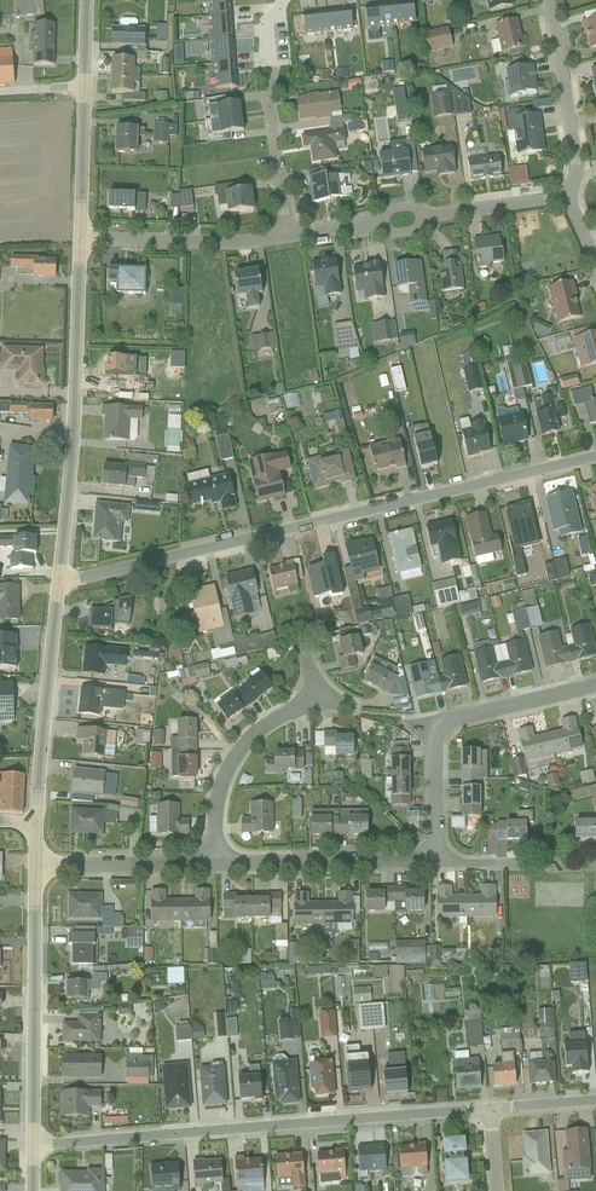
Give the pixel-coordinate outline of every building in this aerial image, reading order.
[(210,18),(234,17),(233,0),(209,0),(210,18)] [(515,11),(513,0),(487,0),(491,17),(515,11)] [(395,30),(420,26),(417,3),(392,7),(395,30)] [(33,5),(22,6),(24,22),(35,21),(33,5)] [(395,30),(392,7),(367,10),(370,33),(395,30)] [(333,37),(357,33),(354,11),(330,14),(333,37)] [(333,37),(330,14),(303,17),(306,40),(333,37)] [(211,39),(235,37),(234,17),(210,18),(211,39)] [(503,56),(526,53),(522,23),(498,27),(503,56)] [(119,32),(110,32),(109,49),(125,50),(125,57),(145,57),(145,33),(137,33),(137,26),(136,24),(121,24),(119,26),(119,32)] [(595,53),(595,24),(584,27),(591,54),(595,53)] [(53,31),(31,30),(30,70),(52,70),(53,31)] [(211,39),(213,64),(237,63),(235,37),(211,39)] [(491,42),(481,44),(485,58),(494,56),(491,42)] [(0,54),(0,88),(13,88),(11,54),(0,54)] [(214,93),(238,91),(237,63),(213,64),(214,93)] [(374,64),(373,77),(384,77),(385,65),(374,64)] [(108,65),(108,81),(130,82),(130,65),(108,65)] [(443,94),(458,93),(458,85),(468,85),(466,68),(440,70),(443,94)] [(511,101),(540,96),(535,69),(506,75),(511,101)] [(316,85),(324,82),(322,73),(313,76),(316,85)] [(108,81),(108,98),(126,98),(126,107),(144,107),(145,99),(129,99),(130,82),(108,81)] [(340,82),(340,91),(352,91),(352,82),(340,82)] [(159,83),(142,83),(142,93),(160,93),(159,83)] [(364,85),(355,86),(356,93),(364,93),(364,85)] [(386,92),(386,119),(398,118),(397,91),(386,92)] [(461,94),(445,95),(445,117),(462,116),(461,94)] [(303,122),(343,118),(341,95),(300,100),(303,122)] [(439,95),(423,95),(424,118),(440,117),(439,95)] [(206,112),(208,124),(246,118),(244,106),(206,112)] [(210,139),(249,133),(246,118),(208,124),(210,139)] [(516,159),(549,154),(543,118),(510,123),(516,159)] [(167,130),(151,129),(151,147),(167,148),(167,130)] [(347,146),(345,132),(304,138),(306,152),(313,151),(315,166),(339,163),(337,148),(347,146)] [(140,134),(115,133),(114,158),(139,158),(140,134)] [(499,133),(499,145),(508,145),(508,133),(499,133)] [(386,182),(414,177),(408,144),(392,147),(394,157),(381,159),(386,182)] [(439,179),(460,177),(456,149),(424,153),(427,177),(438,176),(439,179)] [(474,185),(504,180),(500,158),(470,164),(474,185)] [(507,162),(506,169),(516,170),(517,162),(507,162)] [(315,209),(345,204),(341,176),(310,181),(315,209)] [(232,217),(258,213),(255,192),(241,194),(240,187),(217,190),(220,210),(230,209),(232,217)] [(171,214),(184,214),(185,193),(172,192),(171,214)] [(109,197),(109,214),(145,215),(146,198),(109,197)] [(481,270),(507,266),(502,239),(477,243),(481,270)] [(445,296),(466,292),(461,265),(457,266),(455,254),(444,256),(446,266),(440,268),(445,296)] [(328,301),(345,298),(339,262),(315,265),(319,291),(326,290),(328,301)] [(412,307),(433,303),(426,264),(396,269),(400,293),(410,291),(412,307)] [(58,265),(14,265),(14,273),(37,273),(37,283),(58,283),(58,265)] [(370,304),(387,301),(382,268),(356,272),(359,296),(369,295),(370,304)] [(251,314),(271,310),(264,273),(238,278),(243,302),(249,300),(251,314)] [(150,275),(107,274),(106,289),(117,289),(116,299),(149,300),(150,275)] [(558,328),(585,321),(575,285),(548,292),(558,328)] [(183,295),(169,295),(169,310),(182,311),(183,295)] [(387,328),(380,328),(380,323),(363,324),(364,342),(387,341),(387,328)] [(348,325),(329,326),(330,360),(349,359),(348,325)] [(537,341),(542,332),(529,325),(524,334),(537,341)] [(267,334),(243,337),(245,351),(269,348),(267,334)] [(393,335),(392,345),(405,346),(406,335),(393,335)] [(595,370),(595,337),(574,342),(581,374),(595,370)] [(540,340),(533,343),(537,356),(544,353),(540,340)] [(44,389),(44,353),(2,353),(2,376),(19,376),(19,389),(44,389)] [(457,357),(458,369),(456,369),(458,392),(469,391),(466,356),(457,357)] [(518,366),(506,366),(507,389),(519,388),(518,366)] [(516,400),(514,392),(506,394),(507,402),(516,400)] [(545,442),(564,438),(554,399),(536,404),(545,442)] [(595,429),(595,403),(587,405),(593,430),(595,429)] [(0,407),(0,418),(30,418),(30,426),(55,427),(55,411),(31,410),(31,408),(0,407)] [(161,407),(160,454),(173,454),(174,407),(161,407)] [(352,409),(344,411),(346,420),(354,418),(352,409)] [(507,449),(530,444),(523,411),(499,416),(507,449)] [(144,414),(104,413),(103,446),(137,447),(137,427),(143,427),(144,414)] [(327,414),(330,433),(337,432),(335,413),(327,414)] [(470,460),(492,454),(485,425),(463,431),(470,460)] [(208,430),(213,461),(225,459),(220,428),(208,430)] [(420,472),(437,468),(429,437),(413,441),(420,472)] [(178,443),(178,453),(187,452),(186,443),(178,443)] [(376,476),(410,469),(407,455),(398,456),(397,451),(385,453),(383,447),(371,450),(376,476)] [(11,452),(8,484),(0,484),(0,498),(7,499),(6,510),(34,512),(38,454),(11,452)] [(317,494),(358,484),(351,454),(310,463),(317,494)] [(294,473),(290,456),(250,464),(259,506),(289,499),(283,475),(294,473)] [(164,478),(163,462),(151,463),(153,479),(164,478)] [(146,475),(101,471),(99,492),(125,494),(126,482),(145,484),(146,475)] [(202,471),(180,475),(182,483),(203,478),(202,471)] [(198,521),(240,512),(233,477),(191,487),(198,521)] [(557,544),(585,538),(575,495),(547,502),(557,544)] [(158,504),(169,505),(170,497),(158,496),(158,504)] [(516,509),(505,511),(515,551),(538,546),(529,507),(516,510),(516,509)] [(130,512),(96,509),(93,546),(120,547),(122,529),(129,529),(130,512)] [(468,521),(477,562),(505,556),(502,538),(494,540),(489,516),(468,521)] [(446,569),(463,565),(458,546),(461,545),(456,524),(428,531),(433,552),(441,550),(446,569)] [(400,577),(424,572),(415,532),(390,538),(400,577)] [(356,582),(383,575),(373,541),(347,549),(356,582)] [(0,542),(0,552),(16,552),(16,562),(39,563),(40,543),(0,542)] [(318,606),(347,599),(337,560),(325,563),(327,568),(310,573),(318,606)] [(556,560),(544,564),(551,583),(562,579),(556,560)] [(277,597),(301,592),(296,567),(272,573),(277,597)] [(453,570),(456,581),(464,579),(461,568),(453,570)] [(228,581),(238,622),(264,616),(254,574),(228,581)] [(589,577),(580,579),(582,588),(591,586),(589,577)] [(446,581),(423,587),(430,610),(452,604),(446,581)] [(202,637),(227,631),(217,589),(192,595),(202,637)] [(383,590),(369,591),(370,601),(384,599),(383,590)] [(22,591),(0,592),(0,628),(24,626),(22,591)] [(514,606),(505,607),(508,642),(516,641),(515,630),(533,628),(531,609),(525,609),(524,593),(513,594),(514,606)] [(388,614),(402,612),(400,597),(386,600),(388,614)] [(483,611),(493,609),(490,598),(481,601),(483,611)] [(384,600),(373,602),(374,612),(350,615),(351,626),(377,623),(376,612),(385,611),(384,600)] [(346,612),(352,611),(350,601),(344,602),(346,612)] [(451,618),(468,616),(466,606),(450,608),(451,618)] [(108,617),(88,615),(87,633),(113,635),(114,628),(128,630),(132,619),(133,609),(110,607),(108,617)] [(414,608),(404,610),(405,616),(416,614),(414,608)] [(339,613),(341,630),(350,629),(348,613),(339,613)] [(381,623),(371,625),(374,641),(385,638),(381,623)] [(595,660),(595,646),(592,628),(573,633),(577,648),(581,664),(595,660)] [(257,635),(255,648),(267,649),(268,637),(257,635)] [(547,672),(567,667),(563,651),(559,635),(539,640),(547,672)] [(359,670),(357,662),(366,660),(362,640),(342,644),(345,660),(340,662),(342,673),(359,670)] [(0,641),(0,675),(12,675),(12,653),(16,653),(16,641),(0,641)] [(515,679),(534,674),(526,644),(507,648),(511,664),(515,679)] [(567,667),(581,664),(577,648),(563,651),(567,667)] [(494,651),(475,655),(482,686),(502,682),(498,667),(494,651)] [(127,656),(83,652),(80,679),(103,681),(104,670),(125,672),(127,656)] [(134,663),(145,663),(145,656),(134,655),(134,663)] [(450,695),(469,690),(461,659),(442,664),(446,678),(450,695)] [(229,667),(226,660),(217,664),(219,671),(229,667)] [(188,670),(202,670),(202,663),(195,663),(195,669),(175,668),(175,685),(188,685),(188,670)] [(502,682),(515,679),(511,664),(498,667),(502,682)] [(417,703),(437,698),(433,681),(430,667),(410,671),(417,703)] [(365,685),(392,698),(400,681),(374,668),(365,685)] [(119,685),(137,687),(138,677),(120,675),(119,685)] [(260,704),(277,693),(266,676),(249,688),(259,702),(260,704)] [(437,698),(450,695),(446,678),(433,681),(437,698)] [(246,712),(259,702),(249,688),(236,698),(246,712)] [(13,727),(13,689),(0,689),(0,727),(13,727)] [(122,697),(80,692),(77,719),(100,721),(101,713),(109,714),(110,711),(120,712),(122,697)] [(230,728),(248,715),(246,712),(236,698),(218,712),(230,728)] [(556,759),(585,752),(577,721),(562,724),(564,733),(550,736),(556,759)] [(199,744),(200,744),(200,726),(180,726),(180,742),(180,744),(199,744)] [(556,759),(550,736),(536,740),(534,732),(519,735),(527,766),(556,759)] [(102,737),(75,734),(74,745),(83,746),(82,761),(100,763),(102,737)] [(149,737),(134,735),(133,749),(148,750),(149,737)] [(327,761),(358,761),(358,740),(337,739),(337,735),(327,735),(327,761)] [(123,738),(108,736),(107,749),(122,751),(123,738)] [(180,744),(180,742),(171,742),(172,781),(180,781),(180,762),(180,744)] [(199,762),(199,744),(180,744),(180,762),(199,762)] [(143,753),(143,770),(155,770),(155,752),(143,753)] [(277,775),(305,775),(305,755),(278,755),(277,775)] [(466,775),(484,775),(484,755),(466,755),(466,775)] [(502,761),(505,777),(517,775),(514,760),(502,761)] [(180,782),(201,782),(201,762),(199,762),(180,762),(180,781),(180,782)] [(362,773),(361,762),(353,763),(354,773),(362,773)] [(392,763),(392,782),(413,782),(413,762),(392,763)] [(106,777),(74,773),(71,797),(104,801),(106,777)] [(584,785),(583,773),(571,774),(572,786),(584,785)] [(538,776),(539,787),(550,787),(549,775),(538,776)] [(26,781),(0,780),(0,818),(25,818),(26,781)] [(393,801),(414,801),(413,782),(392,782),(393,801)] [(592,786),(581,789),(586,808),(595,806),(595,801),(592,786)] [(465,812),(485,812),(485,791),(465,791),(465,812)] [(138,805),(120,803),(119,812),(137,814),(138,805)] [(284,803),(285,821),(296,820),(295,803),(284,803)] [(244,838),(275,838),(275,807),(252,807),(252,822),(244,822),(244,838)] [(160,839),(191,839),(191,825),(182,825),(181,808),(159,808),(160,839)] [(401,813),(399,832),(408,832),(410,813),(401,813)] [(116,814),(71,814),(70,839),(104,839),(104,829),(116,829),(116,814)] [(344,840),(344,814),(315,814),(315,840),(344,840)] [(344,840),(371,840),(372,814),(344,814),(344,840)] [(443,831),(455,830),(455,819),(442,819),(443,831)] [(481,842),(499,842),(499,824),(481,825),(481,842)] [(501,845),(531,845),(531,825),(500,825),(501,845)] [(595,844),(595,825),(579,825),(578,843),(595,844)] [(500,878),(501,904),(520,903),(519,878),(500,878)] [(469,921),(469,900),(454,899),(454,889),(439,889),(439,921),(469,921)] [(469,921),(499,922),(499,889),(482,889),(482,900),(469,900),(469,921)] [(182,926),(182,903),(169,904),(169,894),(152,895),(152,926),(182,926)] [(182,926),(213,925),(212,894),(196,894),(196,903),(182,903),(182,926)] [(409,917),(427,916),(427,895),(409,896),(409,917)] [(253,922),(253,903),(240,902),(240,896),(224,896),(224,922),(253,922)] [(326,928),(326,905),(311,906),(311,896),(296,896),(296,928),(326,928)] [(326,928),(356,928),(356,896),(340,896),(340,905),(326,905),(326,928)] [(253,922),(282,923),(283,897),(270,897),(270,903),(253,903),(253,922)] [(369,917),(389,917),(389,897),(369,897),(369,917)] [(102,900),(69,899),(69,926),(102,926),(102,932),(121,932),(121,919),(113,919),(113,913),(102,913),(102,900)] [(267,943),(279,943),(279,927),(267,927),(267,943)] [(96,940),(65,939),(65,951),(69,951),(68,969),(95,969),(96,940)] [(431,944),(388,945),(388,961),(432,961),(431,944)] [(289,945),(280,946),(280,962),(289,962),(289,945)] [(142,965),(143,951),(135,951),(134,965),(142,965)] [(206,951),(198,951),(198,965),(206,965),(206,951)] [(227,952),(228,968),(242,967),(242,951),(227,952)] [(359,965),(369,966),(370,955),(359,955),(359,965)] [(319,978),(318,968),(298,969),(299,980),(319,978)] [(366,968),(366,979),(378,979),(378,968),(366,968)] [(92,987),(67,986),(66,1004),(89,1004),(89,996),(99,996),(99,989),(106,989),(106,980),(92,979),(92,987)] [(326,1000),(334,999),(333,979),(325,980),(326,1000)] [(167,998),(176,997),(175,989),(166,991),(167,998)] [(346,1005),(361,1004),(361,990),(345,990),(346,1005)] [(142,1026),(145,1026),(145,1013),(155,1013),(155,1005),(141,1005),(142,1026)] [(351,1005),(351,1032),(377,1032),(377,1005),(351,1005)] [(111,1019),(123,1018),(122,1007),(110,1008),(111,1019)] [(531,1009),(532,1056),(544,1056),(543,1009),(531,1009)] [(457,1023),(472,1021),(471,1012),(457,1013),(457,1023)] [(330,1018),(315,1020),(317,1044),(333,1043),(330,1018)] [(222,1020),(212,1021),(215,1045),(225,1045),(222,1020)] [(63,1029),(63,1048),(102,1048),(102,1021),(79,1021),(79,1029),(63,1029)] [(459,1048),(475,1047),(473,1022),(456,1024),(459,1048)] [(289,1026),(275,1028),(277,1048),(291,1047),(289,1026)] [(506,1051),(506,1031),(492,1031),(492,1050),(506,1051)] [(187,1032),(172,1034),(173,1049),(189,1048),(187,1032)] [(202,1033),(192,1034),(193,1046),(203,1045),(202,1033)] [(571,1077),(587,1076),(584,1035),(562,1037),(565,1070),(571,1070),(571,1077)] [(360,1095),(370,1094),(367,1058),(345,1059),(347,1097),(360,1096),(360,1095)] [(102,1061),(61,1060),(61,1084),(102,1084),(102,1061)] [(149,1062),(126,1062),(126,1084),(149,1084),(149,1062)] [(460,1095),(485,1093),(483,1062),(458,1064),(460,1095)] [(277,1107),(301,1106),(299,1064),(275,1065),(277,1107)] [(314,1102),(337,1100),(334,1066),(312,1067),(314,1102)] [(531,1090),(558,1088),(557,1066),(529,1068),(531,1090)] [(167,1113),(193,1111),(189,1068),(163,1070),(167,1113)] [(254,1104),(262,1103),(259,1069),(248,1070),(249,1080),(238,1080),(240,1103),(254,1102),(254,1104)] [(498,1092),(522,1090),(520,1069),(497,1070),(498,1092)] [(205,1111),(230,1108),(227,1070),(202,1072),(205,1111)] [(390,1102),(413,1100),(411,1073),(388,1075),(390,1102)] [(102,1096),(61,1096),(61,1123),(89,1123),(89,1114),(102,1114),(102,1096)] [(132,1123),(102,1124),(102,1133),(132,1133),(132,1123)] [(566,1174),(593,1172),(590,1131),(566,1133),(568,1152),(565,1153),(566,1174)] [(526,1179),(553,1176),(549,1133),(525,1135),(527,1158),(524,1158),(526,1179)] [(451,1182),(473,1181),(469,1139),(448,1140),(451,1182)] [(430,1171),(429,1146),(401,1147),(402,1172),(430,1171)] [(389,1173),(388,1147),(361,1148),(363,1175),(389,1173)] [(351,1184),(350,1152),(321,1153),(322,1177),(340,1177),(340,1184),(351,1184)] [(307,1190),(306,1154),(279,1155),(280,1182),(295,1181),(295,1190),(307,1190)] [(239,1187),(266,1186),(265,1159),(238,1160),(239,1187)] [(227,1186),(225,1161),(195,1162),(197,1188),(227,1186)] [(181,1164),(153,1166),(154,1190),(182,1190),(181,1164)] [(106,1170),(88,1170),(88,1173),(62,1174),(63,1190),(106,1190),(106,1170)]
